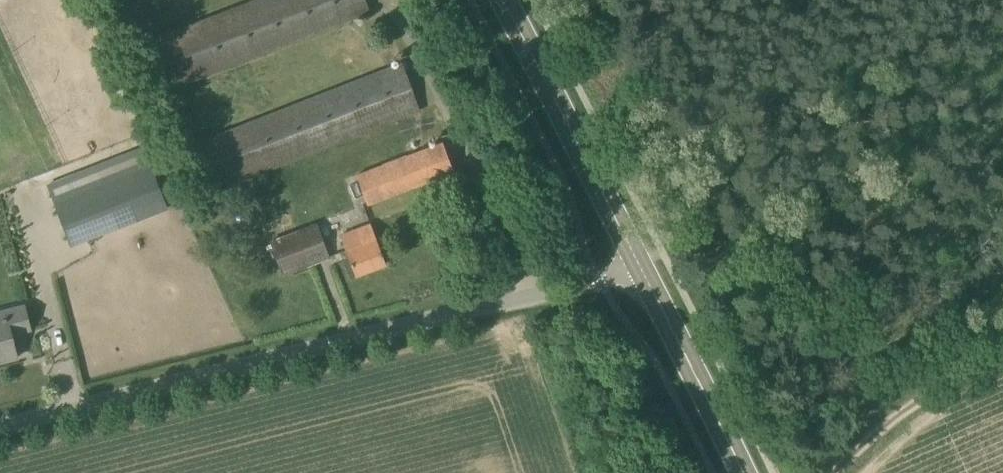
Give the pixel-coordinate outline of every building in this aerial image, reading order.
[(352,18),(370,11),(366,0),(254,0),(143,43),(162,91),(352,18)] [(212,192),(420,110),(402,62),(193,143),(212,192)] [(443,142),(424,149),(357,175),(368,204),(454,171),(443,142)] [(70,244),(169,206),(152,162),(103,182),(96,164),(47,183),(70,244)] [(355,275),(387,262),(371,221),(340,233),(355,275)] [(317,222),(300,228),(269,240),(282,274),(330,256),(317,222)] [(17,357),(11,334),(31,329),(25,306),(0,312),(0,361),(17,357)]
